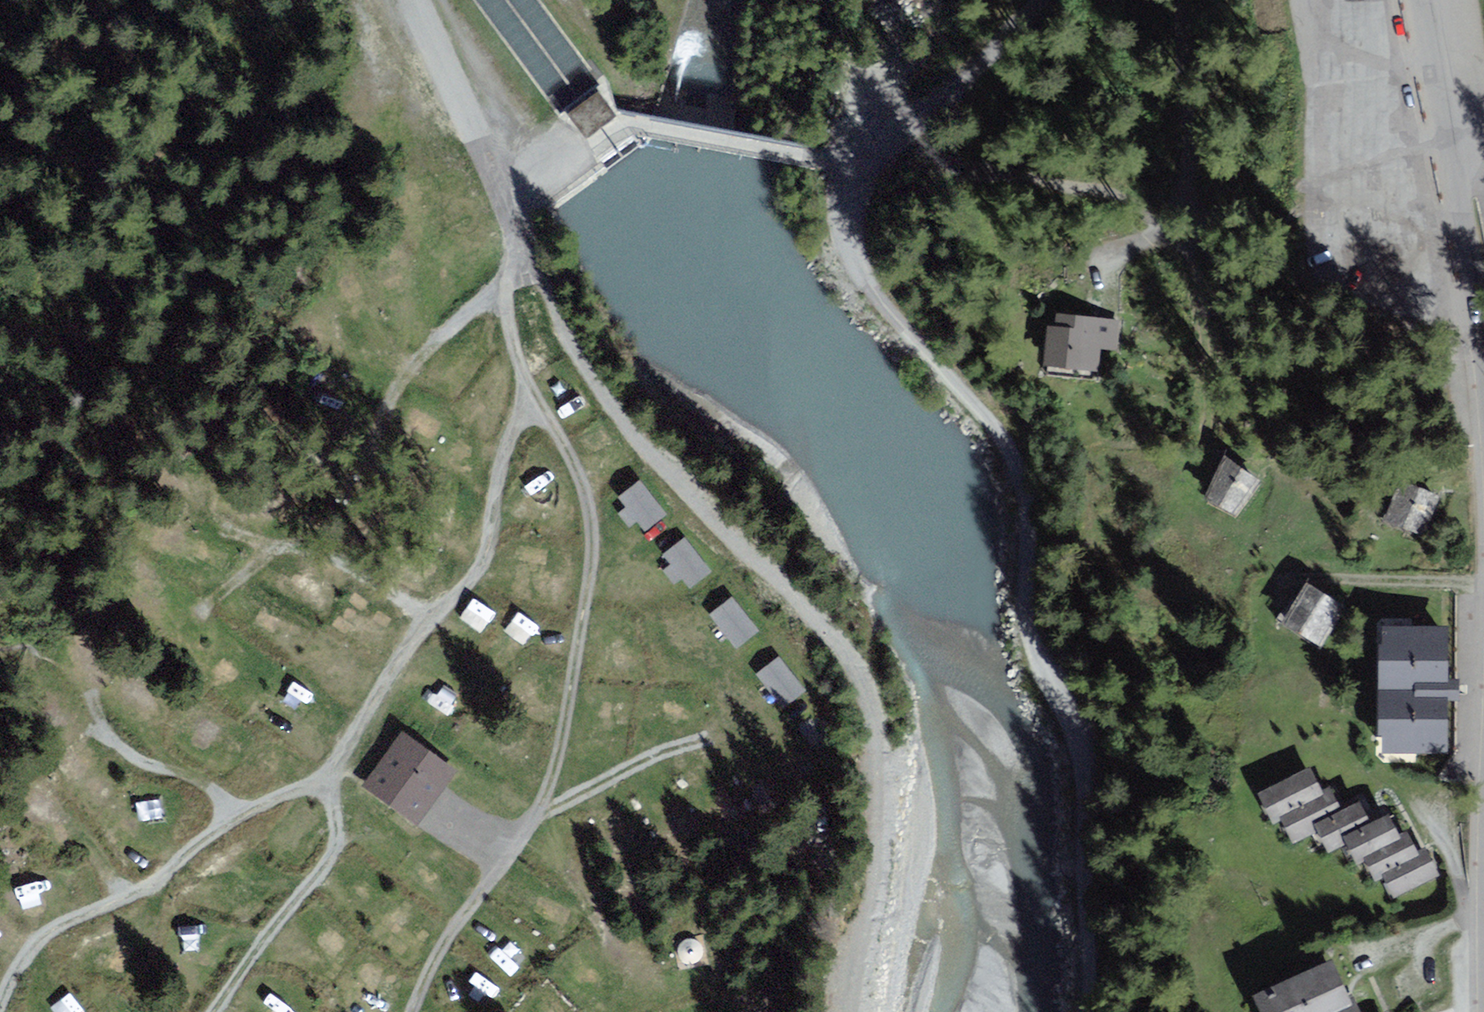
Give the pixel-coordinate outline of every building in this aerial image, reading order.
[(586,138),(616,115),(598,93),(569,116),(586,138)] [(1058,327),(1051,327),(1049,370),(1098,372),(1099,348),(1118,349),(1119,321),(1058,318),(1058,327)] [(1257,478),(1224,459),(1202,497),(1235,516),(1257,478)] [(664,513),(639,484),(622,498),(647,527),(664,513)] [(1385,521),(1420,536),(1436,499),(1401,484),(1385,521)] [(709,567),(684,538),(667,552),(692,581),(709,567)] [(1343,609),(1305,587),(1282,625),(1320,648),(1343,609)] [(756,630),(731,601),(714,615),(739,644),(756,630)] [(1444,750),(1442,630),(1382,631),(1384,751),(1444,750)] [(802,690),(778,661),(761,675),(786,704),(802,690)] [(416,821),(452,772),(402,736),(366,785),(416,821)] [(1261,795),(1274,820),(1286,814),(1321,795),(1308,771),(1261,795)] [(1330,791),(1321,795),(1286,814),(1298,837),(1318,827),(1342,815),(1330,791)] [(1370,827),(1359,806),(1342,815),(1318,827),(1329,849),(1348,839),(1370,827)] [(1398,841),(1387,819),(1370,827),(1348,839),(1359,861),(1365,858),(1398,841)] [(1407,836),(1398,841),(1365,858),(1377,879),(1384,876),(1418,858),(1407,836)] [(1426,854),(1418,858),(1384,876),(1396,897),(1437,876),(1426,854)] [(1259,1011),(1360,1011),(1354,998),(1349,1000),(1332,962),(1252,997),(1259,1011)]
